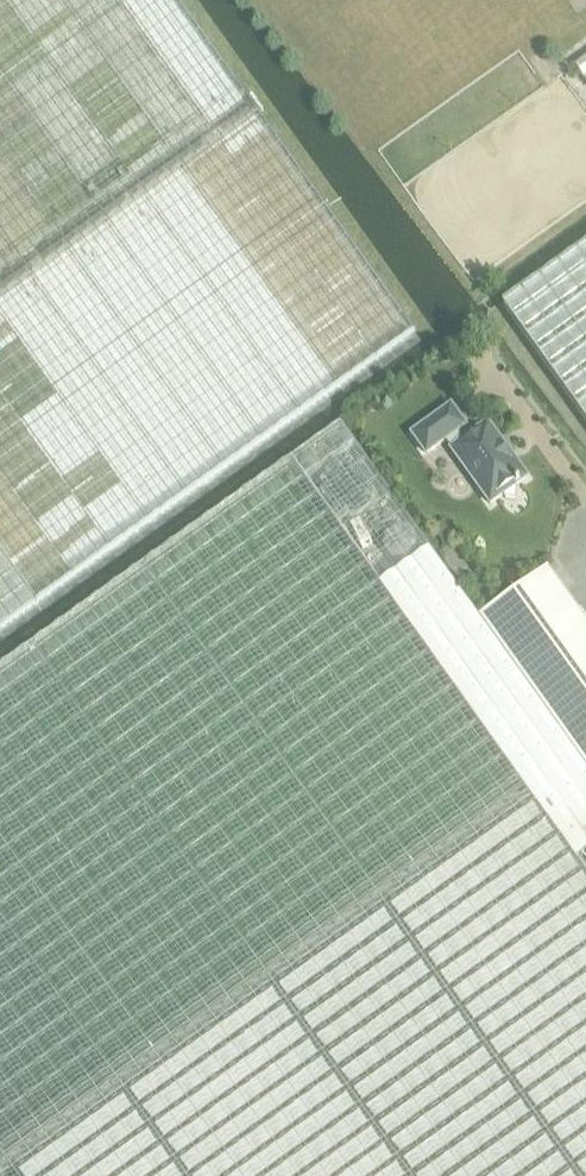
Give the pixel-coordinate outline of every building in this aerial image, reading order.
[(418,332),(262,114),(180,0),(0,0),(0,632),(418,332)] [(574,70),(585,86),(585,61),(574,70)] [(504,308),(585,422),(585,249),(504,308)] [(505,501),(515,503),(517,493),(515,489),(527,481),(488,427),(463,444),(457,435),(465,429),(451,410),(413,438),(427,457),(446,443),(453,452),(452,453),(491,507),(503,498),(505,501)] [(76,1121),(531,797),(530,796),(387,596),(382,588),(431,553),(429,551),(342,429),(0,674),(0,1175),(76,1121)] [(452,549),(441,557),(460,584),(472,576),(452,549)] [(382,588),(387,596),(530,796),(585,756),(585,625),(548,572),(479,622),(431,553),(382,588)] [(578,864),(585,859),(585,756),(530,796),(531,797),(76,1121),(0,1175),(585,1175),(585,875),(578,864)]
